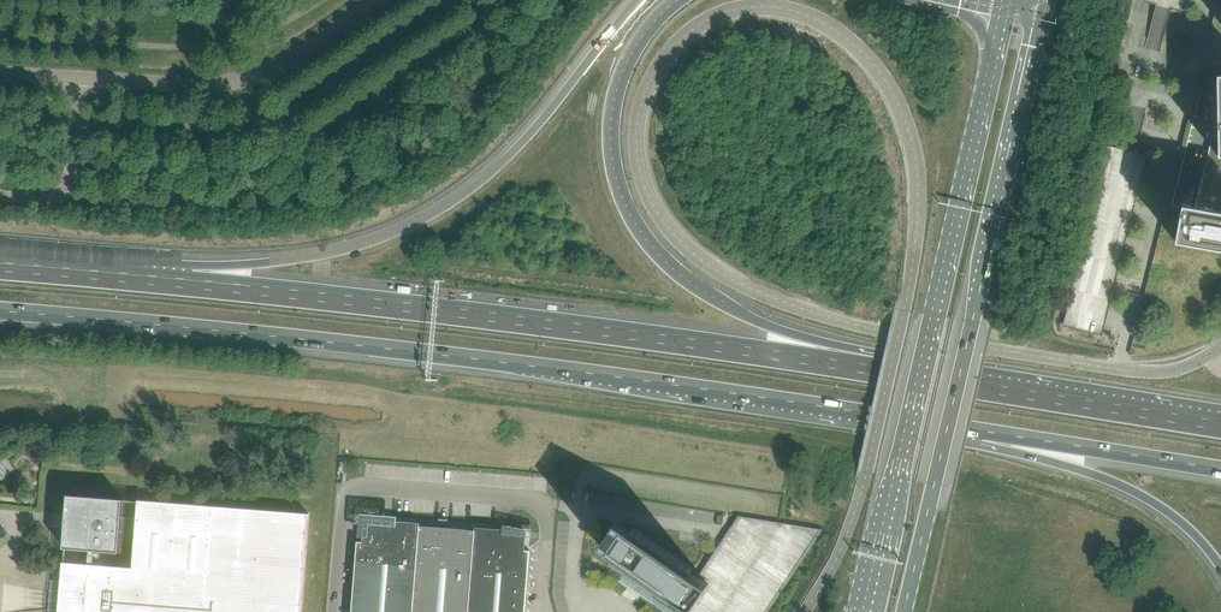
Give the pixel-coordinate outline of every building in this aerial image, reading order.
[(1189,0),(1149,0),(1145,20),(1152,22),(1147,46),(1161,49),(1170,5),(1188,9),(1189,0)] [(1216,8),(1213,23),(1206,48),(1209,48),(1220,46),(1220,0),(1218,0),(1216,8)] [(1202,67),(1165,214),(1180,217),(1178,227),(1163,223),(1153,263),(1169,268),(1176,241),(1220,249),(1220,64),(1202,67)] [(0,462),(0,476),(11,467),(5,459),(0,462)] [(66,527),(64,547),(88,549),(87,563),(92,564),(93,549),(119,551),(121,527),(124,498),(68,494),(66,527)] [(59,611),(301,611),(308,527),(309,513),(138,499),(136,527),(133,567),(63,561),(59,611)] [(420,525),(419,525),(420,522),(383,519),(383,524),(370,523),(369,537),(364,536),(363,541),(357,540),(352,611),(413,611),(420,525)] [(616,522),(600,546),(615,555),(613,559),(636,574),(632,581),(644,589),(649,582),(672,598),(674,595),(693,607),(709,583),(690,571),(693,567),(633,528),(631,531),(616,522)] [(447,527),(447,524),(439,523),(439,527),(420,525),(413,611),(469,611),(474,530),(447,527)] [(530,549),(525,549),(526,531),(476,527),(476,530),(474,530),(469,611),(525,611),(530,549)]
